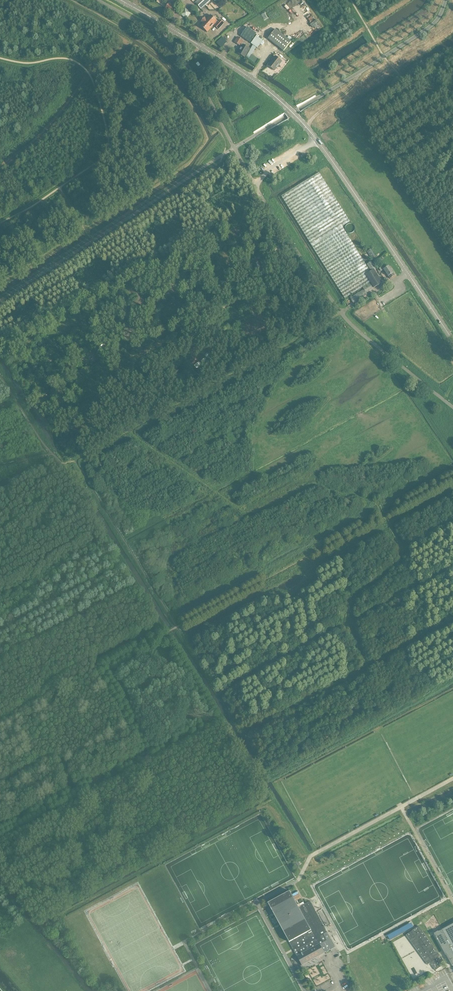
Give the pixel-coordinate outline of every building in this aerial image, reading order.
[(177,9),(175,7),(185,0),(170,0),(168,1),(169,3),(165,8),(168,10),(168,11),(169,12),(170,12),(173,14),(177,9)] [(195,3),(201,9),(211,0),(198,0),(195,3)] [(204,18),(203,18),(202,19),(201,21),(203,23),(200,26),(207,32),(214,25),(215,26),(218,29),(224,23),(220,20),(216,25),(215,24),(217,21),(210,15),(207,19),(204,17),(204,18)] [(256,34),(256,33),(247,27),(241,36),(241,37),(250,43),(256,34)] [(275,29),(268,39),(283,51),(291,42),(275,29)] [(253,45),(246,57),(256,64),(259,60),(252,55),(256,47),(257,48),(263,41),(256,36),(251,44),(253,45)] [(227,42),(223,37),(222,38),(216,43),(220,47),(221,48),(227,42)] [(237,37),(234,42),(240,46),(243,41),(240,39),(237,37)] [(245,57),(250,49),(243,45),(238,53),(245,57)] [(275,57),(268,66),(275,71),(282,62),(275,57)] [(319,173),(281,196),(345,298),(370,282),(366,275),(370,272),(342,226),(350,222),(319,173)] [(371,249),(367,252),(371,258),(375,256),(371,249)] [(268,258),(263,261),(265,267),(271,264),(268,258)] [(372,262),(367,264),(371,271),(370,272),(366,275),(370,282),(374,288),(382,283),(374,269),(376,269),(372,262)] [(393,273),(389,266),(385,269),(383,266),(379,269),(381,272),(384,270),(388,276),(390,279),(395,275),(393,273)] [(370,283),(363,288),(364,289),(350,298),(353,303),(367,295),(366,293),(373,289),(370,283)] [(268,903),(287,939),(302,966),(324,953),(326,951),(327,952),(329,951),(329,950),(331,949),(335,947),(310,901),(298,907),(290,891),(268,903)] [(389,940),(413,927),(411,923),(387,936),(389,940)] [(442,930),(452,951),(452,924),(442,930)] [(416,928),(406,935),(428,965),(430,963),(436,971),(441,967),(439,964),(444,961),(438,953),(418,926),(416,928)] [(452,965),(452,951),(442,930),(435,934),(452,966),(452,965)]
